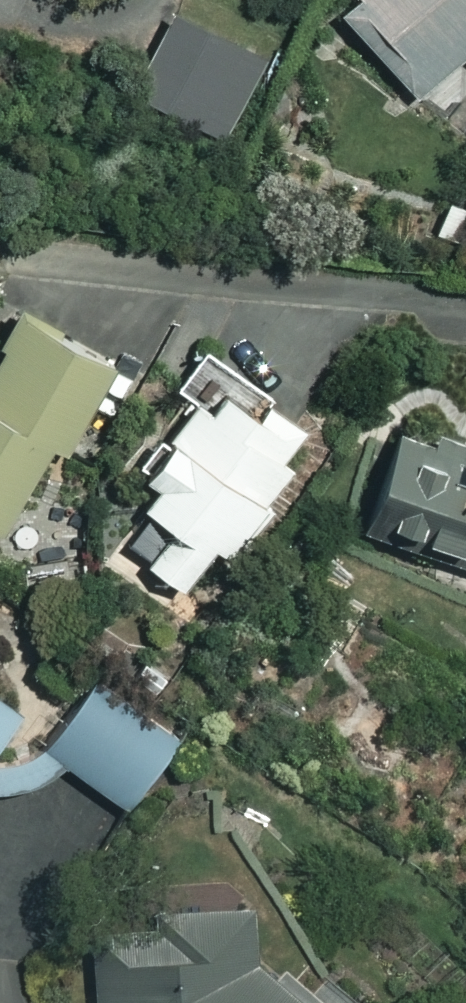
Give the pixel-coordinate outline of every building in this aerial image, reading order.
[(327,3),(426,95),(465,51),(465,0),(329,0),(327,3)] [(264,51),(173,9),(133,95),(224,137),(264,51)] [(15,309),(0,339),(0,527),(3,529),(47,438),(68,447),(112,357),(15,309)] [(145,559),(178,588),(290,462),(277,451),(300,424),(209,342),(172,383),(187,396),(130,460),(155,483),(141,498),(173,527),(145,559)] [(402,414),(357,535),(465,576),(465,438),(402,414)] [(129,808),(177,742),(92,680),(44,746),(15,764),(0,765),(0,790),(20,790),(67,763),(129,808)] [(13,708),(0,698),(0,726),(13,708)] [(210,875),(78,999),(82,1002),(309,1002),(253,953),(269,938),(210,875)]
